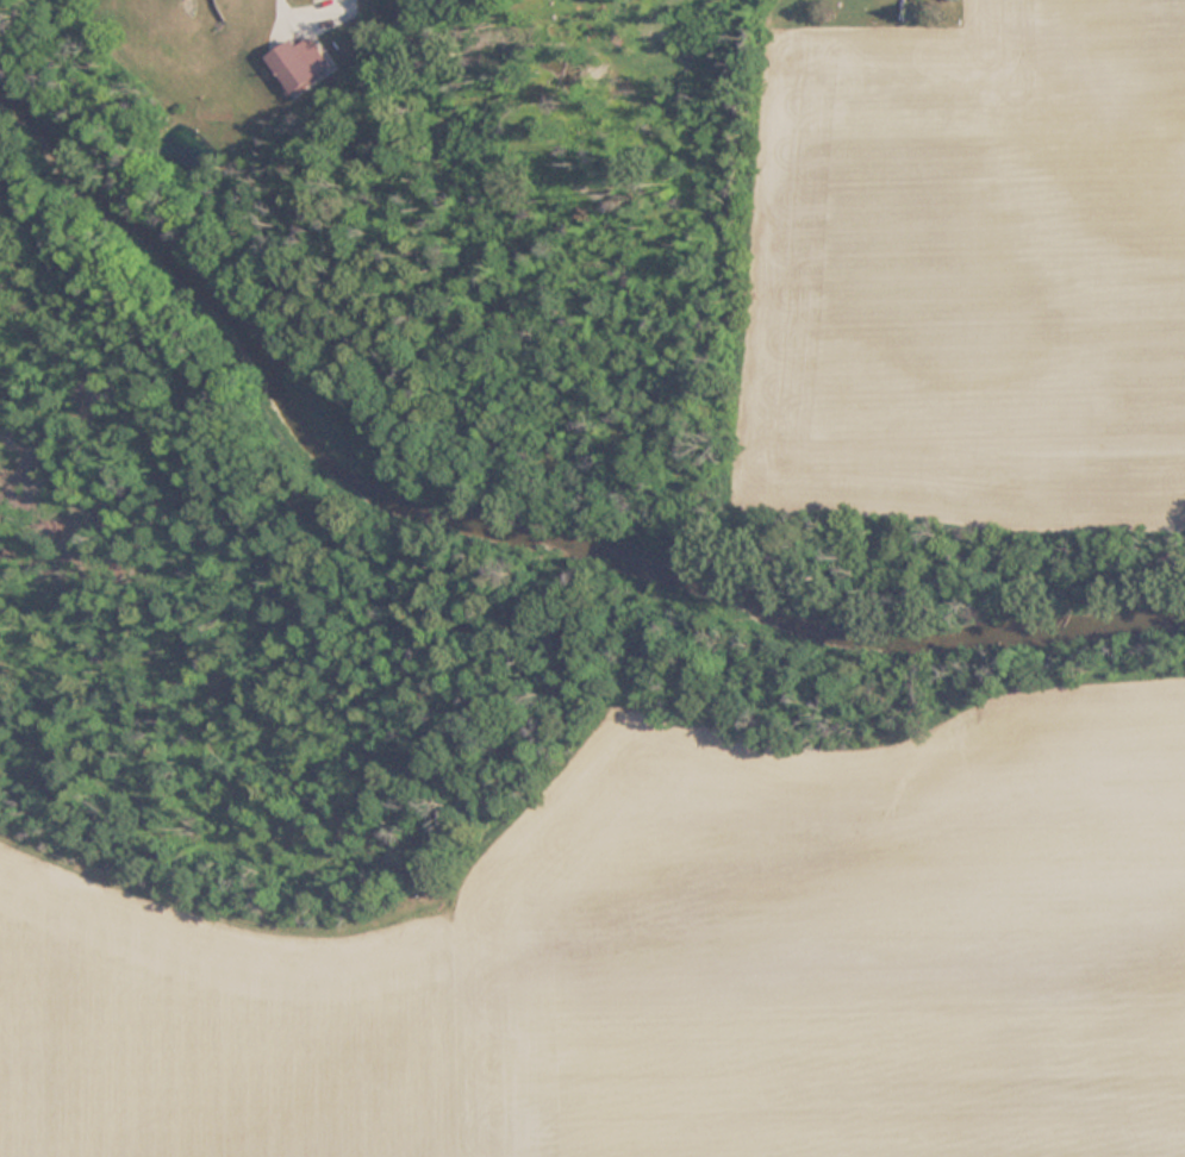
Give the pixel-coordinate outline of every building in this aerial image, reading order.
[(296,95),(333,67),(311,37),(300,46),(294,39),(268,59),(296,95)]
